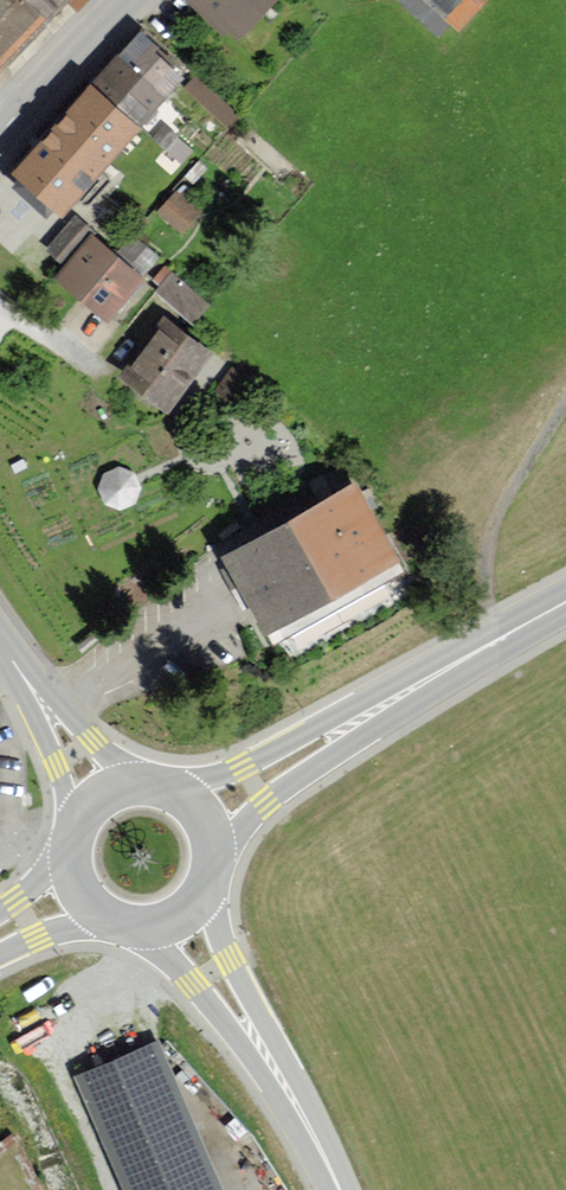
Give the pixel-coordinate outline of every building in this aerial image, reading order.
[(31,0),(0,0),(0,70),(4,74),(53,21),(31,0)] [(53,21),(73,0),(31,0),(53,21)] [(238,33),(268,0),(202,0),(238,33)] [(459,25),(481,0),(431,0),(459,25)] [(183,76),(143,40),(23,173),(63,209),(183,76)] [(206,213),(177,189),(155,215),(184,239),(206,213)] [(141,280),(93,237),(59,276),(107,319),(141,280)] [(155,287),(194,317),(210,297),(171,266),(155,287)] [(206,352),(163,321),(123,376),(166,408),(206,352)] [(126,461),(96,478),(113,507),(142,491),(126,461)] [(358,489),(229,563),(272,639),(402,565),(358,489)] [(157,1042),(74,1078),(122,1189),(221,1189),(157,1042)]
